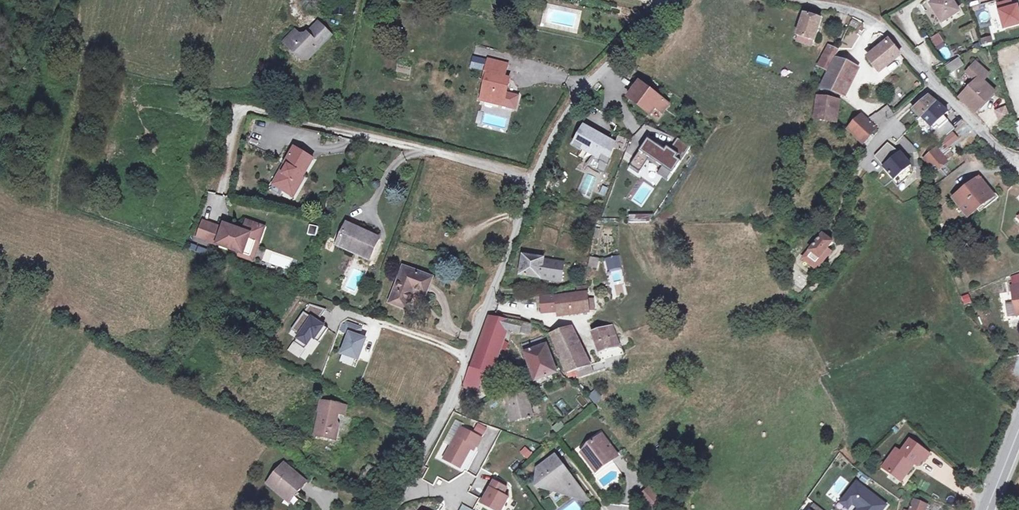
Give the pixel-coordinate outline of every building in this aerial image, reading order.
[(956,0),(938,0),(939,2),(934,7),(945,23),(963,10),(956,0)] [(1000,31),(1018,26),(1018,16),(1015,0),(1006,0),(993,3),(1000,31)] [(332,5),(331,12),(347,13),(348,7),(332,5)] [(817,41),(824,19),(806,14),(805,19),(802,17),(800,22),(804,23),(799,36),(801,36),(814,40),(817,41)] [(330,36),(316,22),(303,35),(298,35),(293,29),(281,40),(300,59),(308,52),(315,51),(330,36)] [(938,33),(929,37),(935,49),(944,44),(938,33)] [(812,47),(814,40),(801,36),(799,43),(812,47)] [(891,65),(903,55),(891,41),(879,50),(891,65)] [(819,67),(830,71),(836,60),(840,49),(829,44),(819,67)] [(942,60),(950,58),(948,46),(939,48),(942,60)] [(884,71),(891,65),(879,50),(868,59),(880,74),(884,71)] [(957,57),(942,66),(948,75),(963,66),(957,57)] [(857,70),(836,60),(830,71),(822,88),(843,94),(857,70)] [(978,113),(997,91),(986,81),(991,75),(979,63),(970,73),(975,78),(967,87),(971,90),(962,99),(975,111),(978,113)] [(505,81),(508,68),(489,64),(484,86),(485,86),(482,103),(504,108),(510,83),(505,81)] [(895,70),(891,65),(884,71),(888,76),(895,70)] [(671,106),(637,80),(625,96),(659,121),(671,106)] [(842,101),(820,96),(815,118),(837,123),(842,101)] [(925,116),(938,104),(930,98),(917,108),(925,116)] [(951,113),(938,104),(925,116),(935,126),(951,113)] [(993,110),(997,121),(1009,116),(1004,105),(993,110)] [(885,122),(891,118),(887,110),(880,114),(885,122)] [(865,142),(877,126),(862,114),(850,129),(865,142)] [(617,143),(582,125),(570,146),(606,164),(617,143)] [(909,154),(915,150),(904,135),(898,140),(909,154)] [(663,150),(647,139),(631,164),(640,169),(649,154),(672,168),(687,145),(677,139),(671,149),(666,145),(663,150)] [(878,154),(877,155),(897,180),(914,164),(904,152),(902,153),(893,141),(878,154)] [(946,141),(939,147),(950,159),(957,152),(946,141)] [(950,159),(939,147),(927,159),(939,171),(951,160),(950,159)] [(312,160),(292,148),(282,163),(286,166),(281,175),(277,172),(272,180),(284,187),(281,191),(291,197),(299,186),(293,182),(298,174),(301,176),(312,160)] [(277,172),(281,175),(286,166),(282,163),(277,172)] [(592,196),(595,174),(583,173),(581,195),(592,196)] [(301,176),(298,174),(293,182),(299,186),(304,178),(301,176)] [(983,212),(1003,196),(998,189),(994,192),(983,177),(957,197),(971,215),(980,208),(983,212)] [(272,180),(270,183),(281,191),(284,187),(272,180)] [(223,221),(212,217),(206,233),(242,247),(248,232),(258,235),(263,221),(246,214),(243,224),(231,220),(229,224),(223,221)] [(377,238),(345,223),(337,240),(351,246),(350,249),(367,258),(377,238)] [(309,225),(308,234),(315,235),(316,226),(309,225)] [(826,246),(831,239),(825,234),(812,251),(818,256),(826,246)] [(191,243),(189,248),(204,254),(206,249),(191,243)] [(826,246),(818,256),(822,259),(830,249),(826,246)] [(266,249),(262,261),(289,269),(293,258),(266,249)] [(562,281),(564,262),(545,259),(545,258),(525,256),(522,276),(562,281)] [(433,279),(406,268),(392,302),(408,309),(415,291),(426,295),(433,279)] [(610,297),(624,293),(622,285),(608,288),(610,297)] [(578,293),(545,297),(543,297),(545,312),(552,311),(553,314),(561,313),(562,317),(589,314),(586,288),(583,288),(578,289),(578,293)] [(961,296),(963,304),(972,303),(970,294),(961,296)] [(324,309),(311,305),(295,328),(302,333),(296,342),(304,347),(312,336),(318,340),(326,329),(323,327),(325,324),(318,319),(324,309)] [(532,325),(492,316),(489,326),(502,329),(520,332),(531,333),(532,325)] [(363,326),(347,321),(344,331),(349,332),(342,352),(357,357),(364,337),(359,335),(363,326)] [(500,336),(502,329),(489,326),(486,333),(500,336)] [(569,374),(579,371),(591,367),(572,328),(552,335),(569,374)] [(612,329),(592,336),(599,356),(619,350),(612,329)] [(485,333),(473,367),(481,370),(484,371),(488,372),(496,349),(499,339),(500,336),(486,333),(485,333)] [(558,372),(547,345),(543,337),(524,345),(537,379),(538,380),(558,372)] [(505,345),(499,339),(496,349),(504,349),(505,345)] [(471,366),(466,378),(477,383),(481,370),(473,367),(471,366)] [(584,376),(594,373),(591,367),(579,371),(584,376)] [(462,386),(477,391),(484,371),(481,370),(477,383),(466,378),(462,386)] [(560,377),(558,372),(538,380),(540,385),(560,377)] [(532,415),(527,391),(506,395),(511,419),(532,415)] [(575,400),(583,406),(587,401),(579,394),(575,400)] [(320,410),(315,434),(329,436),(330,432),(337,433),(339,422),(337,419),(339,412),(345,413),(347,404),(321,399),(319,410),(320,410)] [(485,428),(478,424),(474,432),(461,426),(444,459),(460,467),(470,448),(474,450),(485,428)] [(622,457),(606,435),(592,445),(594,448),(586,454),(591,461),(598,462),(596,468),(600,473),(609,467),(607,464),(611,461),(613,464),(622,457)] [(898,449),(883,467),(898,478),(903,471),(908,474),(914,466),(912,464),(914,462),(916,463),(919,466),(923,460),(925,462),(930,455),(911,441),(901,452),(898,449)] [(566,467),(558,456),(538,470),(543,476),(539,479),(543,489),(549,484),(555,492),(561,488),(567,496),(571,493),(575,498),(579,494),(584,500),(588,497),(568,471),(567,472),(564,468),(566,467)] [(284,461),(267,481),(285,496),(293,487),(297,490),(306,480),(284,461)] [(817,501),(821,503),(842,471),(837,468),(817,501)] [(821,503),(830,509),(852,509),(866,487),(842,470),(842,471),(821,503)] [(903,471),(898,478),(902,481),(908,474),(903,471)] [(508,486),(492,479),(481,501),(500,509),(507,496),(504,494),(508,486)] [(650,484),(639,493),(651,508),(662,499),(650,484)] [(289,500),(297,490),(293,487),(285,496),(289,500)] [(929,505),(916,500),(911,509),(927,509),(929,505)]
